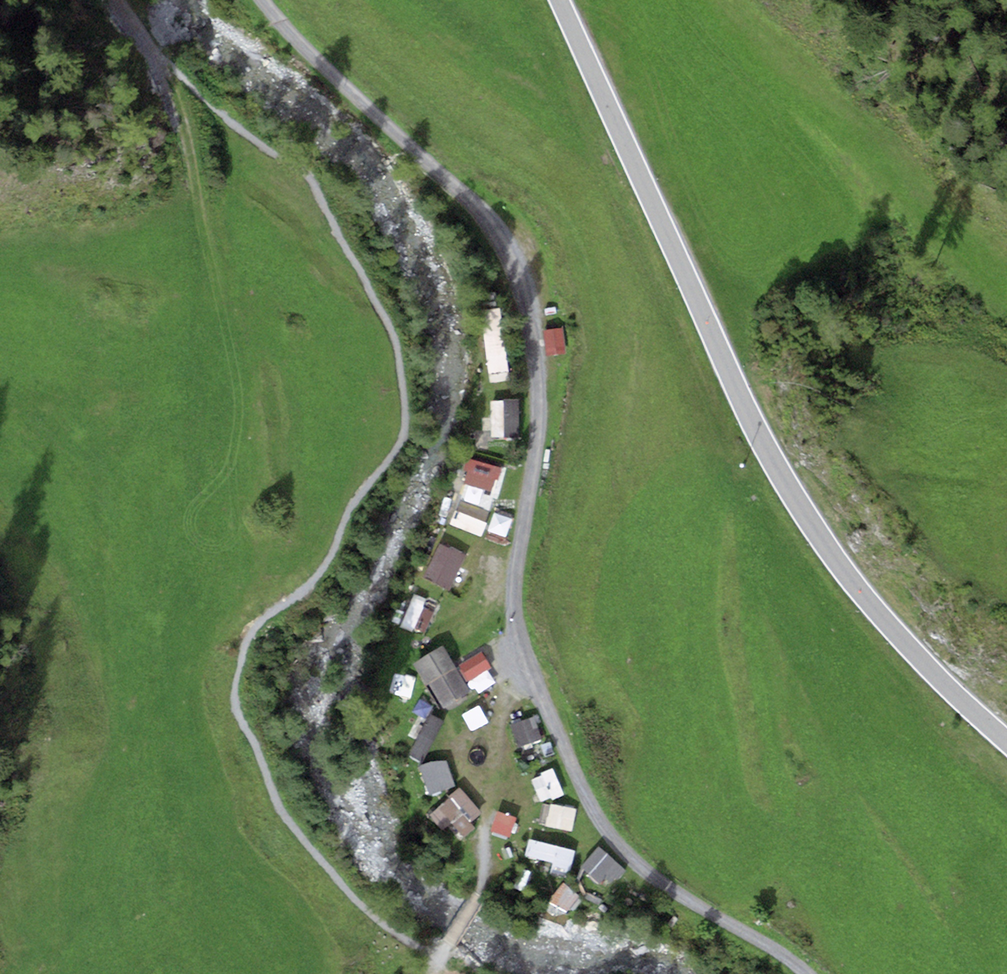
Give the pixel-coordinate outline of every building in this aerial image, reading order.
[(545,336),(546,363),(566,362),(564,335),(545,336)] [(518,405),(491,406),(492,444),(519,444),(518,405)] [(494,500),(502,474),(469,465),(462,491),(494,500)] [(451,534),(480,540),(487,506),(457,500),(451,534)] [(451,597),(467,562),(441,550),(425,585),(451,597)] [(448,645),(417,661),(443,710),(474,693),(448,645)] [(485,651),(462,664),(472,681),(495,668),(485,651)] [(513,732),(522,754),(542,746),(533,724),(513,732)] [(419,773),(429,801),(455,792),(446,764),(419,773)] [(554,777),(532,785),(541,811),(563,803),(554,777)] [(456,848),(486,822),(460,794),(431,820),(456,848)] [(571,839),(577,817),(549,810),(543,832),(571,839)] [(532,846),(527,862),(552,871),(550,879),(567,885),(575,860),(532,846)] [(608,896),(625,875),(599,853),(582,874),(608,896)]
